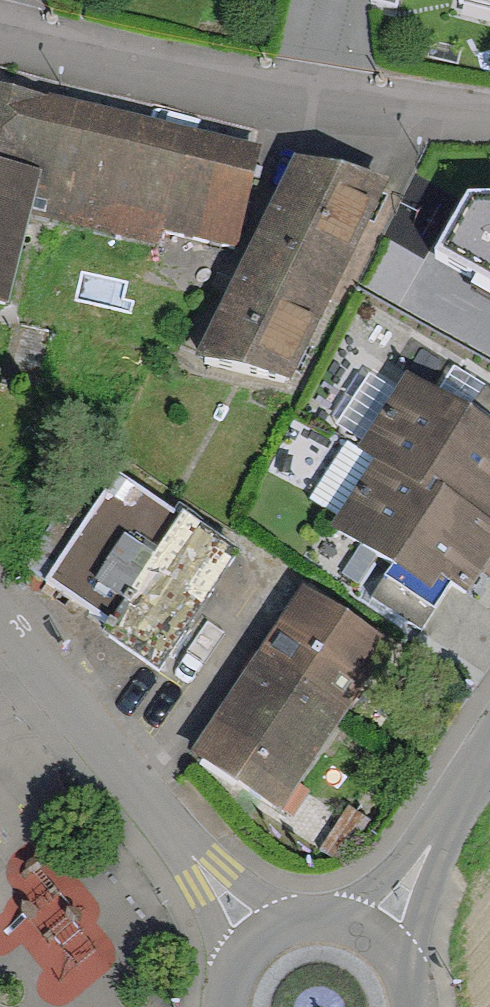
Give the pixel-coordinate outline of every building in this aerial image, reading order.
[(374,3),(395,8),(397,0),(374,0),(374,3)] [(457,6),(489,15),(489,0),(459,0),(457,6)] [(0,124),(0,161),(35,169),(25,215),(149,242),(153,226),(236,244),(257,148),(7,93),(0,124)] [(382,178),(287,156),(234,268),(191,359),(282,377),(382,178)] [(5,304),(25,215),(35,169),(0,161),(0,303),(5,304)] [(468,203),(436,260),(489,291),(489,202),(468,203)] [(406,370),(358,446),(375,457),(340,513),(334,522),(393,561),(370,596),(424,631),(455,584),(467,592),(487,561),(489,556),(489,425),(406,370)] [(232,548),(116,474),(50,576),(115,618),(106,633),(156,665),(232,548)] [(383,651),(300,583),(186,749),(276,810),(383,651)]
